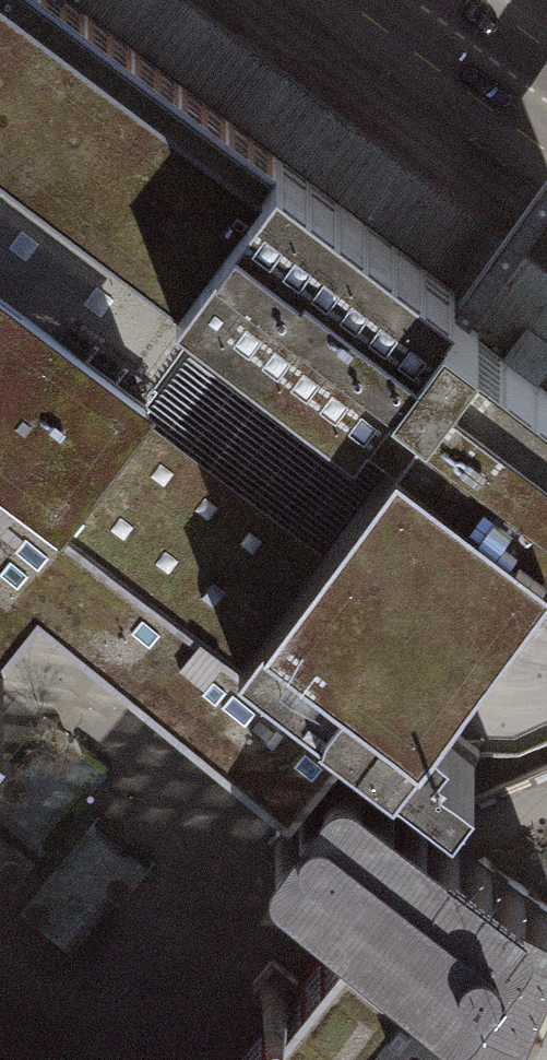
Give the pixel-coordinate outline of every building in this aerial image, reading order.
[(141,370),(194,300),(172,283),(274,149),(77,0),(0,0),(0,265),(141,370)] [(274,149),(448,283),(434,300),(546,384),(546,263),(197,0),(77,0),(274,149)] [(354,415),(364,399),(434,300),(448,283),(274,149),(172,283),(194,300),(354,415)] [(0,265),(0,447),(52,487),(141,370),(0,265)] [(546,537),(546,384),(434,300),(364,399),(392,419),(546,537)] [(327,505),(141,370),(52,487),(134,549),(234,626),(327,505)] [(234,626),(343,709),(396,749),(429,705),(546,551),(546,537),(392,419),(327,505),(234,626)] [(26,583),(76,623),(134,549),(52,487),(0,447),(0,616),(26,583)] [(76,623),(154,686),(283,788),(319,739),(343,709),(234,626),(134,549),(76,623)] [(76,623),(26,583),(0,616),(0,632),(120,729),(154,686),(76,623)] [(264,833),(329,747),(319,739),(283,788),(154,686),(120,729),(264,833)] [(256,841),(327,897),(347,912),(494,1027),(504,1034),(546,943),(546,901),(446,829),(329,747),(264,833),(256,841)] [(228,1059),(480,1059),(492,1046),(483,1040),(494,1027),(347,912),(318,948),(228,1059)] [(318,948),(299,938),(268,955),(249,981),(236,972),(214,1003),(194,988),(137,1059),(228,1059),(318,948)] [(0,1037),(0,1059),(29,1059),(0,1037)]
